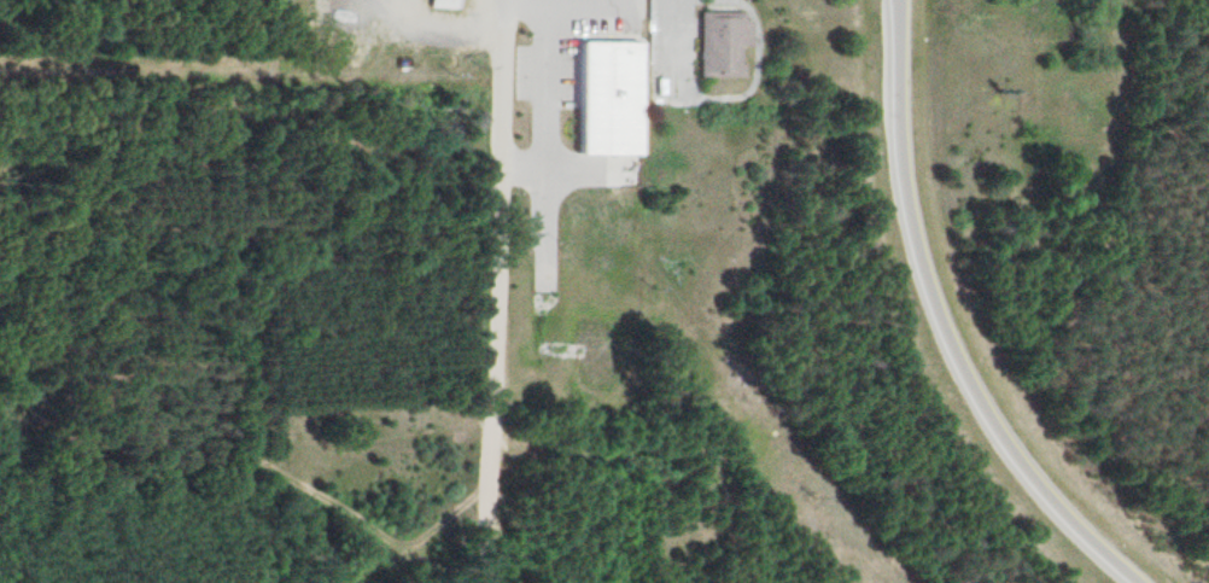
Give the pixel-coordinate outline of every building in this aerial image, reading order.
[(455,10),(455,0),(425,0),(425,9),(455,10)] [(695,79),(737,79),(737,48),(746,48),(746,13),(695,14),(695,79)]
